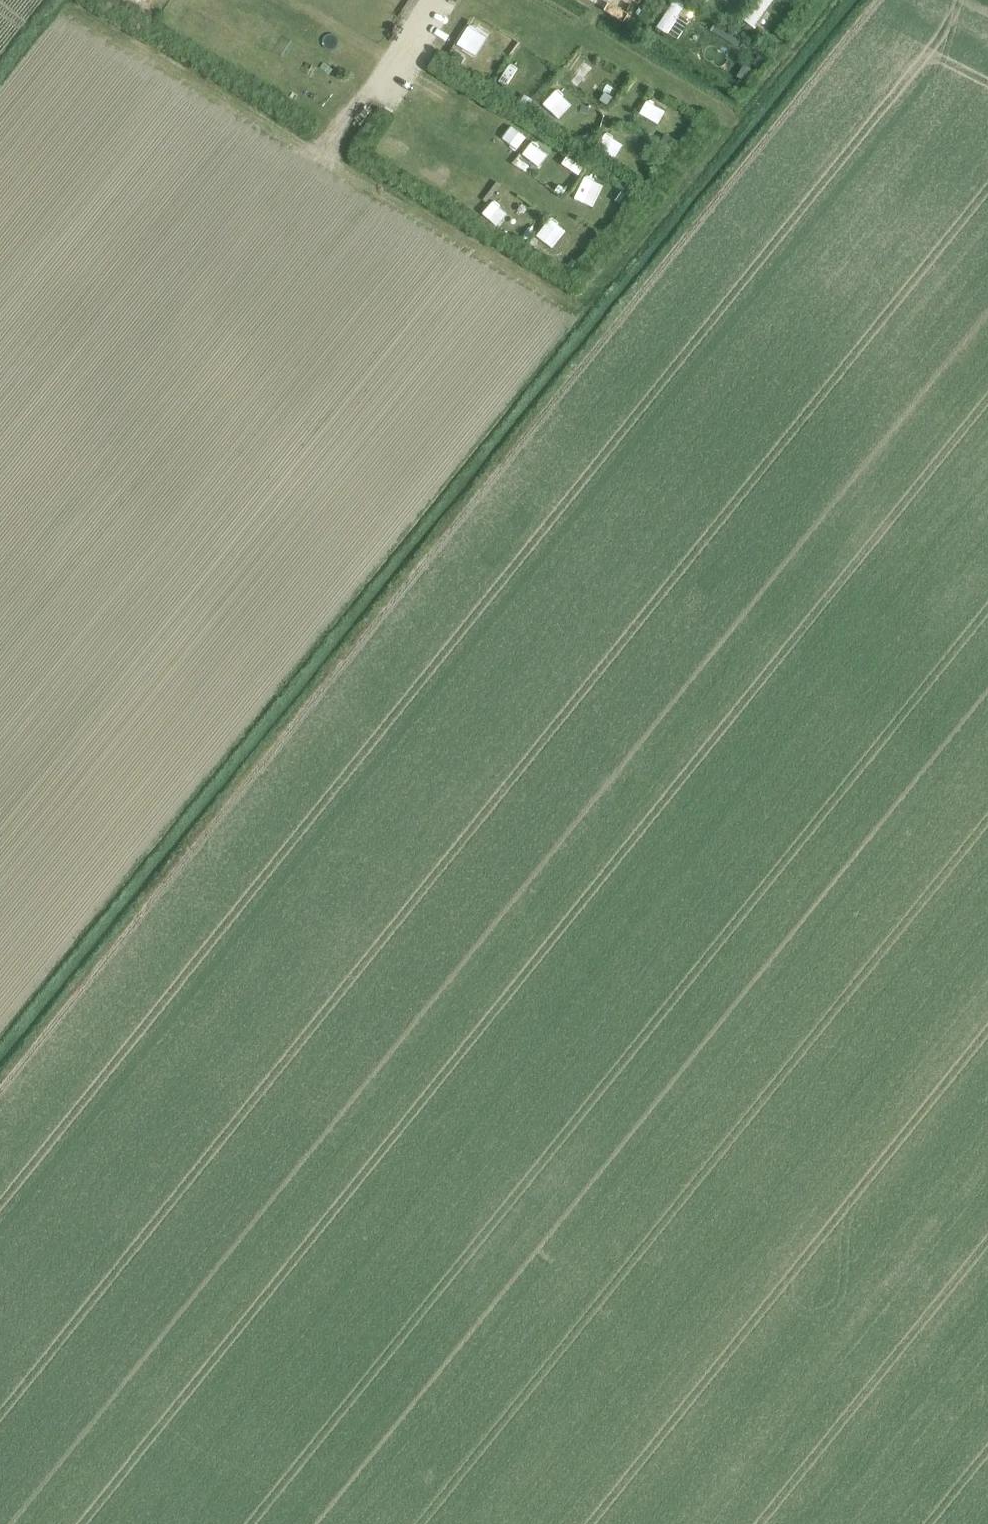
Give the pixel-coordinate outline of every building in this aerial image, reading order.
[(667,21),(679,26),(690,0),(675,0),(667,21)] [(476,13),(467,37),(487,46),(497,21),(476,13)] [(588,80),(600,63),(588,54),(576,71),(588,80)] [(647,108),(665,117),(675,95),(657,87),(647,108)] [(374,99),(361,120),(369,125),(382,104),(374,99)] [(626,122),(621,133),(637,140),(642,129),(626,122)] [(526,149),(546,160),(556,140),(537,130),(526,149)] [(441,172),(452,158),(444,152),(433,165),(441,172)] [(511,216),(516,201),(496,193),(490,208),(511,216)] [(563,239),(574,219),(555,208),(544,228),(563,239)]
